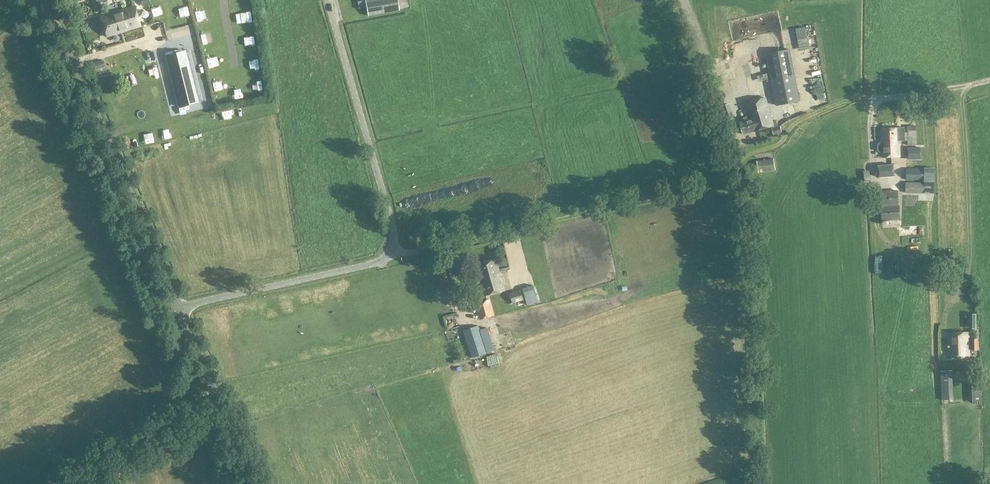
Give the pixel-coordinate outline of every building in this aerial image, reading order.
[(399,10),(398,0),(365,0),(368,16),(399,10)] [(180,20),(190,17),(187,4),(177,6),(180,20)] [(134,6),(101,17),(107,36),(121,32),(121,31),(126,29),(126,30),(141,25),(135,10),(137,9),(136,6),(134,6)] [(161,48),(169,47),(167,39),(159,41),(161,48)] [(767,54),(777,105),(801,100),(790,49),(767,54)] [(176,96),(179,107),(198,102),(196,91),(194,84),(187,59),(171,63),(168,64),(176,96)] [(103,67),(102,61),(93,63),(100,83),(104,81),(102,74),(107,72),(105,66),(103,67)] [(746,103),(749,116),(750,118),(754,117),(758,130),(772,126),(773,128),(771,128),(773,135),(782,132),(780,125),(778,126),(776,120),(772,121),(770,112),(768,108),(765,97),(746,103)] [(740,122),(743,134),(758,130),(754,117),(750,118),(749,116),(745,117),(746,120),(740,122)] [(907,126),(908,145),(917,145),(916,126),(907,126)] [(879,135),(877,136),(878,142),(879,143),(882,143),(883,157),(900,157),(899,144),(901,144),(901,141),(905,140),(904,128),(881,129),(882,135),(879,135)] [(907,158),(921,159),(921,146),(907,146),(907,158)] [(775,170),(773,160),(773,159),(757,161),(759,172),(775,170)] [(879,166),(880,177),(895,176),(894,165),(879,166)] [(907,168),(907,180),(925,179),(925,181),(935,181),(935,168),(907,168)] [(906,193),(931,193),(931,183),(907,183),(906,193)] [(881,192),(883,220),(900,219),(899,205),(898,191),(899,191),(899,185),(893,186),(893,191),(881,192)] [(482,280),(501,275),(497,259),(473,265),(477,279),(481,278),(482,280)] [(501,275),(482,280),(486,296),(505,290),(501,275)] [(537,301),(534,282),(522,284),(525,303),(537,301)] [(510,293),(513,303),(523,300),(521,290),(510,293)] [(481,320),(494,316),(489,299),(476,303),(481,320)] [(463,331),(472,358),(495,350),(487,328),(480,330),(479,326),(463,331)] [(971,342),(969,342),(969,333),(949,333),(949,345),(950,345),(950,348),(949,348),(949,357),(969,356),(969,345),(971,345),(972,351),(978,351),(978,340),(971,340),(971,342)] [(942,400),(952,400),(951,371),(941,372),(942,400)] [(981,403),(980,378),(971,378),(972,403),(981,403)]
